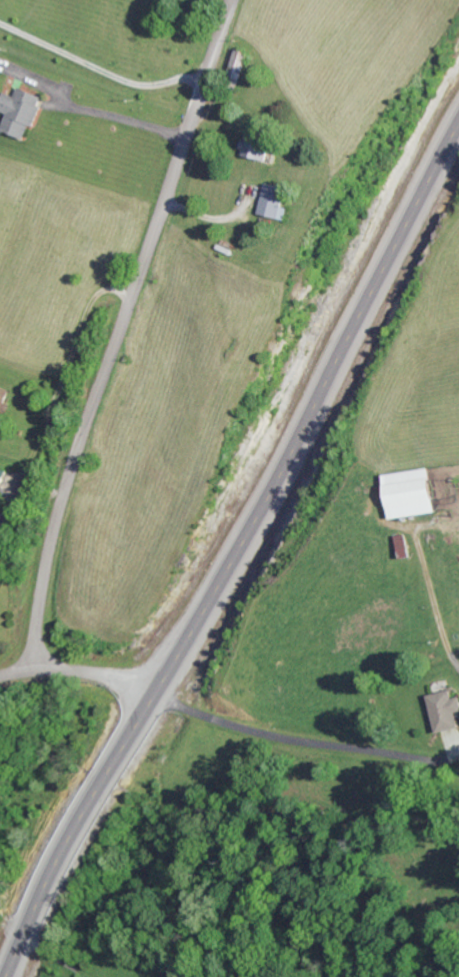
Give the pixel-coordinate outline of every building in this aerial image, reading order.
[(252,51),(239,47),(229,73),(242,77),(252,51)] [(44,95),(20,86),(16,94),(5,90),(0,105),(0,109),(8,112),(2,128),(29,138),(44,95)] [(272,138),(247,134),(243,154),(269,159),(272,138)] [(289,207),(283,205),(288,187),(267,182),(259,213),(286,219),(289,207)] [(0,467),(0,487),(2,488),(9,470),(0,467)] [(387,473),(392,517),(439,512),(434,468),(387,473)] [(450,690),(429,694),(437,732),(458,728),(458,721),(457,712),(458,711),(458,696),(452,698),(450,690)]
